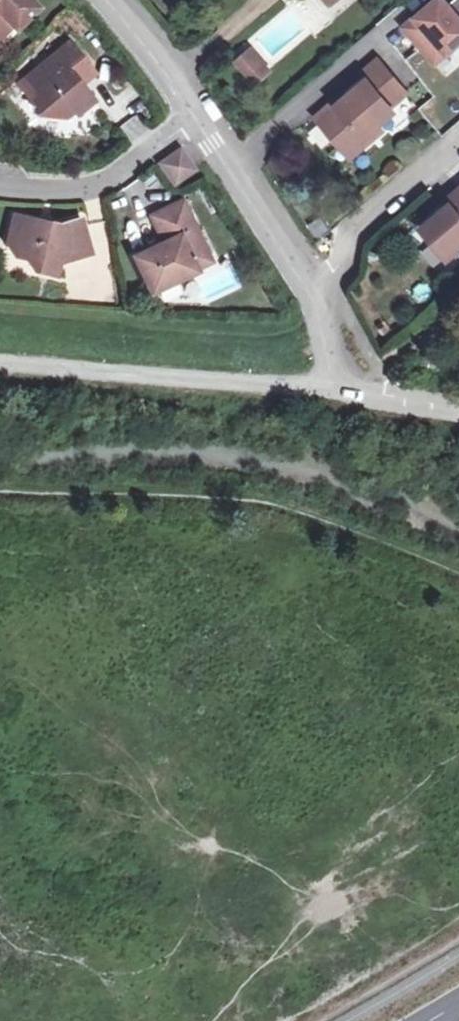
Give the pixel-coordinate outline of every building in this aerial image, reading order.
[(0,39),(13,27),(18,32),(41,11),(31,0),(0,0),(0,38),(0,39)] [(458,39),(458,0),(450,0),(449,0),(422,0),(395,24),(431,64),(458,39)] [(69,43),(25,77),(28,82),(20,88),(38,112),(44,106),(49,114),(65,118),(72,112),(76,116),(94,101),(81,85),(76,80),(89,69),(69,43)] [(246,43),(230,62),(255,84),(271,65),(246,43)] [(317,118),(345,150),(376,123),(392,110),(388,105),(404,90),(376,57),(359,72),(364,78),(317,118)] [(89,69),(76,80),(81,85),(94,75),(89,69)] [(17,83),(20,88),(28,82),(25,77),(17,83)] [(376,123),(345,150),(351,156),(381,130),(376,123)] [(183,175),(194,169),(181,150),(170,157),(183,175)] [(171,185),(181,178),(169,159),(159,165),(171,185)] [(423,222),(434,236),(431,239),(445,256),(458,245),(458,186),(445,198),(448,202),(423,222)] [(196,270),(212,263),(183,202),(152,217),(164,243),(134,259),(152,295),(198,273),(196,270)] [(306,222),(315,238),(329,230),(321,214),(306,222)] [(57,229),(39,225),(39,222),(14,216),(7,244),(17,258),(40,263),(38,275),(56,279),(59,262),(65,263),(93,255),(83,219),(58,226),(57,229)]
